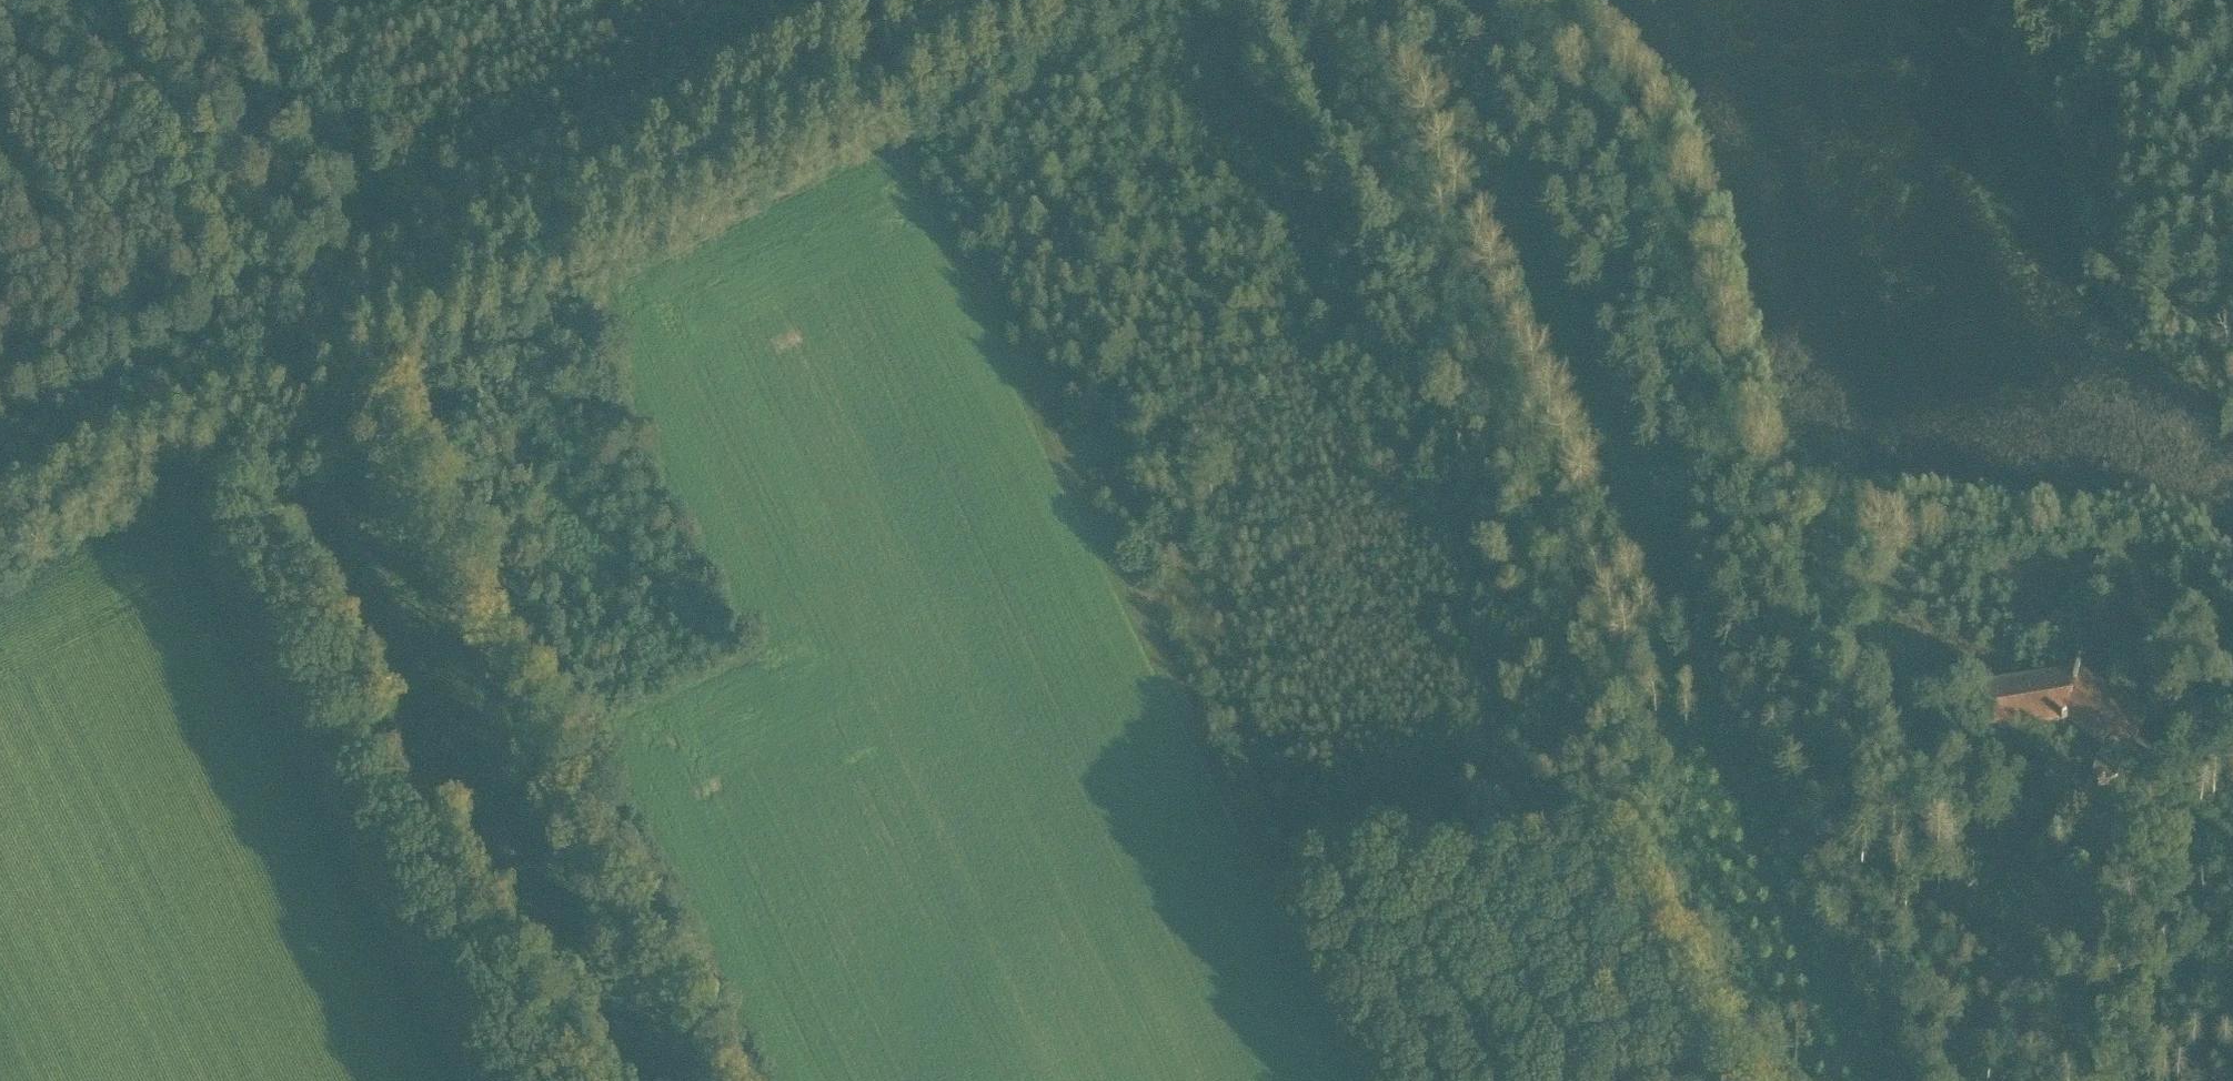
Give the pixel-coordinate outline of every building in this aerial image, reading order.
[(2080,676),(1977,693),(1985,746),(2067,732),(2104,757),(2099,764),(2095,773),(2093,780),(2094,792),(2105,793),(2119,783),(2116,765),(2119,768),(2149,724),(2080,676)]
